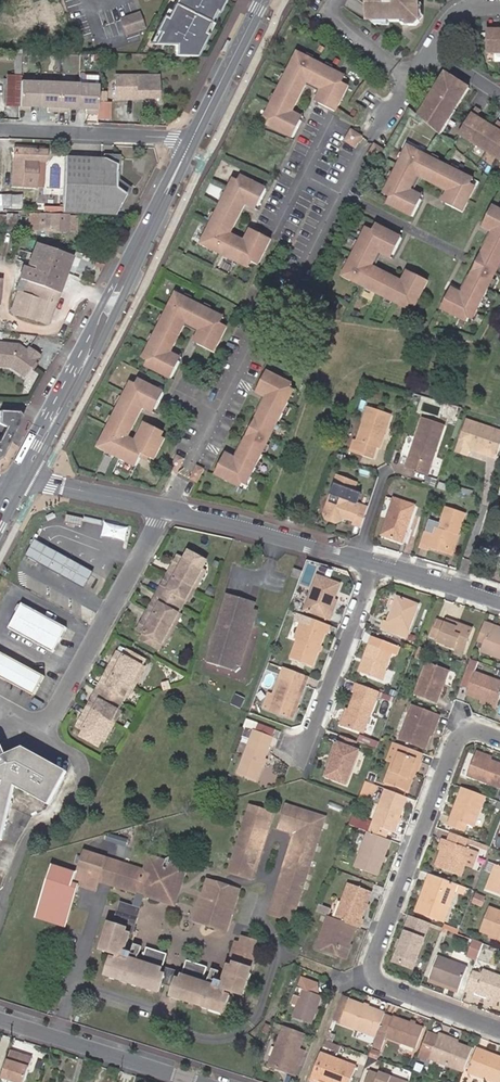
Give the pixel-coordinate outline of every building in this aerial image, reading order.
[(174,4),(209,23),(215,12),(218,14),(225,0),(177,0),(174,4)] [(367,4),(366,18),(367,19),(368,19),(369,21),(386,22),(388,22),(400,22),(402,22),(407,22),(407,26),(416,26),(417,25),(417,5),(413,6),(413,0),(367,0),(367,4)] [(174,4),(167,18),(164,17),(156,31),(160,33),(154,45),(175,46),(175,57),(196,58),(207,35),(204,33),(209,23),(174,4)] [(123,16),(128,34),(149,28),(144,10),(123,16)] [(499,30),(496,30),(487,29),(487,33),(487,52),(499,53),(499,30)] [(319,102),(337,111),(350,84),(346,82),(334,77),(338,72),(333,69),(328,67),(311,58),(309,57),(307,56),(304,55),(304,53),(299,50),(294,57),(296,58),(287,75),(285,80),(284,81),(276,95),(275,98),(274,101),(271,105),(276,108),(270,119),(268,124),(294,137),(302,121),(291,116),(294,111),(308,83),(309,80),(327,88),(319,102)] [(348,77),(338,72),(334,77),(346,82),(348,77)] [(428,98),(417,114),(439,134),(448,120),(454,111),(469,87),(444,72),(441,76),(437,83),(433,89),(440,93),(434,102),(428,98)] [(136,99),(153,99),(153,88),(156,88),(157,77),(127,78),(116,77),(116,98),(136,99)] [(20,82),(20,79),(15,79),(9,78),(7,106),(19,107),(20,82)] [(316,101),(319,102),(327,88),(309,80),(308,83),(321,89),(316,101)] [(98,86),(20,82),(19,109),(96,112),(98,86)] [(433,89),(428,98),(434,102),(440,93),(433,89)] [(97,100),(97,105),(98,105),(97,119),(108,120),(109,105),(103,105),(103,99),(97,100)] [(266,117),(270,119),(276,108),(271,105),(266,117)] [(479,117),(477,120),(475,118),(477,116),(479,111),(475,108),(457,135),(471,143),(485,152),(498,161),(499,162),(499,123),(498,122),(494,127),(493,130),(490,128),(492,126),(485,121),(479,117)] [(294,111),(291,116),(302,121),(305,116),(294,111)] [(346,140),(352,144),(356,138),(360,141),(363,135),(353,129),(346,140)] [(388,202),(414,215),(422,197),(409,190),(418,170),(423,172),(422,174),(449,187),(450,186),(454,187),(446,202),(464,211),(477,185),(473,183),(461,178),(464,173),(456,169),(450,166),(437,159),(415,148),(416,147),(408,143),(405,151),(406,152),(405,153),(402,160),(396,173),(392,179),(391,183),(396,185),(391,196),(388,202)] [(377,144),(374,150),(376,152),(373,157),(380,162),(387,150),(377,144)] [(22,187),(23,168),(23,161),(35,162),(44,163),(44,151),(14,149),(13,161),(13,167),(12,187),(22,187)] [(124,192),(115,209),(118,210),(129,189),(117,183),(118,154),(103,153),(103,158),(115,165),(114,187),(124,192)] [(62,216),(111,218),(111,217),(115,209),(124,192),(114,187),(115,165),(103,158),(64,157),(62,216)] [(22,187),(34,187),(35,162),(23,161),(23,168),(22,187)] [(44,163),(35,162),(34,187),(42,188),(42,187),(44,163)] [(424,194),(414,189),(422,174),(423,172),(418,170),(409,190),(422,197),(424,194)] [(464,173),(461,178),(473,183),(475,178),(464,173)] [(215,219),(206,237),(205,236),(201,244),(208,247),(210,245),(211,246),(212,246),(215,248),(231,257),(232,257),(236,259),(241,262),(243,256),(254,262),(259,265),(272,238),(256,229),(249,243),(232,234),(234,230),(247,204),(250,199),(259,205),(268,188),(243,175),(234,191),(229,189),(228,193),(227,194),(225,199),(217,214),(215,219)] [(236,177),(229,189),(234,191),(240,179),(236,177)] [(396,185),(391,183),(385,193),(391,196),(396,185)] [(450,186),(449,187),(442,200),(446,202),(454,187),(450,186)] [(0,198),(0,212),(0,211),(19,211),(19,199),(0,198)] [(258,209),(259,205),(250,199),(247,204),(258,209)] [(494,205),(485,222),(496,227),(486,248),(485,247),(470,275),(472,275),(461,296),(451,291),(442,308),(468,321),(469,318),(475,305),(480,308),(483,303),(486,297),(490,289),(488,289),(490,284),(493,278),(499,265),(499,263),(499,208),(494,205)] [(68,218),(31,214),(29,231),(67,235),(75,236),(76,219),(68,218)] [(496,227),(485,222),(483,226),(490,229),(482,245),(485,247),(486,248),(496,227)] [(348,280),(351,278),(365,285),(372,289),(385,296),(391,299),(398,303),(400,298),(412,304),(416,306),(429,279),(412,270),(405,284),(401,282),(401,280),(375,267),(374,269),(371,267),(381,247),(394,254),(404,237),(377,224),(374,229),(370,239),(364,236),(361,242),(358,248),(351,261),(348,267),(347,269),(346,268),(341,276),(348,280)] [(364,236),(370,239),(374,229),(368,226),(364,236)] [(249,243),(256,229),(252,228),(247,237),(234,230),(232,234),(249,243)] [(70,255),(34,243),(27,265),(34,267),(33,269),(23,266),(14,290),(16,291),(10,312),(47,325),(70,255)] [(392,258),(394,254),(381,247),(371,267),(374,269),(375,267),(382,252),(392,258)] [(243,256),(241,262),(251,267),(254,262),(243,256)] [(401,282),(405,284),(412,270),(408,268),(401,280),(401,282)] [(453,287),(451,291),(461,296),(472,275),(470,275),(468,274),(460,290),(453,287)] [(317,289),(313,295),(320,299),(324,292),(317,289)] [(283,290),(275,306),(286,312),(294,297),(283,290)] [(146,364),(173,377),(181,362),(170,355),(172,352),(186,324),(187,321),(204,330),(198,342),(215,351),(229,325),(224,322),(213,317),(216,312),(210,310),(205,307),(190,300),(185,298),(183,297),(184,294),(177,291),(172,299),(175,301),(166,316),(163,322),(155,336),(152,341),(149,347),(154,350),(149,360),(146,364)] [(400,298),(398,303),(410,307),(412,304),(400,298)] [(475,305),(469,318),(474,321),(480,308),(475,305)] [(226,318),(216,312),(213,317),(224,322),(226,318)] [(275,335),(283,318),(270,313),(263,329),(275,335)] [(204,330),(187,321),(186,324),(199,331),(193,341),(198,342),(204,330)] [(0,342),(0,365),(12,366),(26,375),(40,353),(29,345),(27,349),(19,344),(0,342)] [(154,350),(149,347),(144,358),(149,360),(154,350)] [(172,352),(170,355),(181,362),(183,357),(172,352)] [(290,402),(289,401),(289,402),(285,399),(291,387),(293,384),(266,372),(259,388),(270,394),(259,413),(258,412),(244,440),(246,441),(236,460),(225,454),(216,473),(240,486),(243,481),(250,469),(255,472),(257,467),(258,466),(260,461),(263,455),(261,454),(265,447),(265,446),(280,419),(281,420),(284,413),(287,407),(290,402)] [(165,392),(139,379),(137,384),(130,396),(126,394),(124,397),(121,402),(114,417),(111,424),(104,436),(103,436),(97,447),(106,451),(107,449),(109,451),(114,453),(127,460),(133,463),(137,465),(141,457),(143,453),(151,458),(155,459),(166,438),(162,436),(165,431),(150,423),(139,443),(130,438),(126,445),(123,443),(128,433),(130,434),(146,404),(156,410),(165,392)] [(132,382),(126,394),(130,396),(137,384),(132,382)] [(296,390),(291,387),(285,399),(289,402),(289,401),(296,390)] [(270,394),(259,388),(257,392),(264,395),(256,412),(258,412),(259,413),(270,394)] [(378,449),(391,414),(369,407),(356,441),(353,440),(349,452),(371,459),(375,448),(378,449)] [(2,457),(23,417),(18,412),(0,411),(0,425),(4,428),(0,436),(0,459),(2,457)] [(427,474),(445,425),(422,417),(405,466),(427,474)] [(486,454),(486,455),(495,458),(499,444),(499,432),(466,420),(457,443),(455,451),(466,455),(469,447),(486,454)] [(139,443),(150,423),(145,421),(137,438),(130,434),(128,433),(123,443),(126,445),(130,438),(139,443)] [(225,454),(236,460),(246,441),(244,440),(242,440),(235,455),(228,451),(225,454)] [(149,461),(151,458),(143,453),(141,457),(149,461)] [(178,454),(176,458),(183,463),(185,458),(178,454)] [(176,458),(172,468),(179,472),(183,463),(176,458)] [(197,465),(195,468),(197,470),(193,479),(199,481),(205,469),(197,465)] [(255,472),(250,469),(243,481),(249,484),(255,472)] [(362,524),(368,507),(350,500),(356,482),(337,475),(329,494),(332,495),(326,509),(323,511),(326,519),(336,522),(341,519),(345,521),(347,518),(353,520),(362,524)] [(401,541),(414,505),(393,497),(380,534),(401,541)] [(429,546),(447,552),(453,536),(458,538),(466,514),(446,507),(438,527),(435,525),(433,533),(425,530),(419,546),(428,549),(429,546)] [(86,519),(70,516),(68,524),(84,527),(86,519)] [(105,523),(103,536),(125,541),(129,527),(105,523)] [(428,523),(425,530),(433,533),(435,525),(428,523)] [(453,536),(447,552),(452,554),(458,538),(453,536)] [(67,557),(37,540),(29,556),(56,572),(86,589),(94,573),(67,557)] [(189,555),(186,561),(203,571),(207,565),(189,555)] [(178,615),(188,597),(193,589),(196,590),(201,581),(198,579),(203,571),(186,561),(179,557),(139,631),(146,634),(162,643),(167,634),(171,636),(176,627),(173,625),(178,615)] [(300,580),(303,572),(295,569),(291,576),(300,580)] [(329,610),(334,599),(340,584),(317,576),(304,610),(330,620),(333,612),(329,610)] [(193,589),(188,597),(191,599),(196,590),(193,589)] [(253,604),(233,596),(207,663),(228,671),(231,664),(241,668),(261,615),(258,614),(250,611),(253,604)] [(398,627),(407,630),(417,605),(397,598),(387,622),(384,620),(381,629),(395,634),(398,627)] [(258,614),(260,607),(253,604),(250,611),(258,614)] [(52,655),(66,629),(21,605),(7,630),(52,655)] [(327,625),(313,619),(297,614),(294,621),(301,623),(303,624),(297,640),(290,658),(311,666),(317,650),(319,646),(324,633),(327,625)] [(182,617),(178,615),(173,625),(176,627),(182,617)] [(447,620),(445,624),(456,628),(458,624),(447,620)] [(456,628),(445,624),(438,621),(431,637),(435,638),(440,640),(439,642),(439,643),(454,649),(456,644),(464,648),(471,630),(458,624),(456,628)] [(297,640),(303,624),(301,623),(295,639),(297,640)] [(485,623),(483,626),(499,633),(499,629),(485,623)] [(478,641),(484,644),(481,653),(499,660),(499,633),(483,626),(478,641)] [(159,649),(162,643),(146,634),(142,640),(159,649)] [(166,645),(171,636),(167,634),(162,643),(166,645)] [(380,680),(384,669),(391,652),(397,655),(400,647),(373,636),(370,644),(359,672),(380,680)] [(456,644),(454,649),(462,652),(464,648),(456,644)] [(33,695),(45,675),(0,650),(0,676),(33,695)] [(127,651),(123,657),(141,667),(145,661),(127,651)] [(141,667),(123,657),(117,653),(76,726),(83,730),(100,739),(105,730),(108,732),(114,723),(111,721),(117,709),(125,696),(131,685),(134,686),(140,677),(137,675),(141,667)] [(471,659),(461,686),(469,689),(467,693),(498,705),(499,698),(499,682),(475,672),(478,662),(471,659)] [(427,662),(414,695),(436,703),(449,670),(427,662)] [(235,674),(238,667),(231,664),(228,671),(235,674)] [(308,676),(283,668),(273,695),(268,709),(292,718),(308,676)] [(358,684),(355,693),(349,709),(342,726),(362,734),(377,695),(378,691),(358,684)] [(128,698),(134,686),(131,685),(125,696),(128,698)] [(262,707),(268,709),(273,695),(268,693),(262,707)] [(409,713),(403,730),(399,739),(424,749),(430,734),(436,715),(412,705),(409,713)] [(339,725),(342,726),(349,709),(345,707),(339,725)] [(120,711),(117,709),(111,721),(114,723),(120,711)] [(399,729),(403,730),(409,713),(405,711),(399,729)] [(436,715),(430,734),(432,735),(439,716),(436,715)] [(100,739),(83,730),(79,736),(96,746),(100,739)] [(103,741),(108,732),(105,730),(100,739),(103,741)] [(261,766),(264,759),(272,738),(253,731),(237,774),(255,782),(261,766)] [(353,749),(355,741),(341,736),(338,744),(332,761),(325,777),(345,784),(358,751),(353,749)] [(399,744),(393,742),(387,759),(392,761),(399,744)] [(332,761),(338,744),(335,743),(329,760),(332,761)] [(420,762),(423,753),(399,744),(392,761),(385,782),(407,791),(413,775),(418,761),(420,762)] [(65,775),(66,771),(23,747),(7,754),(0,758),(0,763),(23,753),(65,775)] [(1,838),(14,785),(48,804),(65,775),(23,753),(0,763),(0,837),(1,838)] [(475,755),(492,762),(492,759),(476,753),(475,755)] [(492,762),(475,755),(468,775),(499,788),(499,765),(492,762)] [(376,774),(371,772),(368,780),(373,783),(376,774)] [(485,796),(463,788),(456,806),(457,807),(457,808),(455,809),(454,809),(448,825),(464,831),(467,824),(473,826),(485,796)] [(399,817),(407,797),(386,789),(372,825),(370,832),(385,838),(388,829),(394,831),(398,821),(399,817)] [(277,910),(273,909),(271,915),(291,922),(308,868),(304,866),(307,858),(311,859),(324,819),(285,806),(279,825),(289,829),(291,825),(308,831),(307,834),(300,836),(297,847),(293,846),(286,866),(290,868),(285,883),(281,882),(277,894),(282,895),(277,910)] [(256,854),(258,845),(255,844),(260,828),(264,829),(267,819),(247,812),(231,860),(228,871),(248,879),(250,872),(246,870),(247,870),(252,853),(256,854)] [(352,817),(349,825),(368,832),(370,832),(372,825),(352,817)] [(291,825),(289,829),(297,832),(293,846),(297,847),(300,836),(307,834),(308,831),(291,825)] [(255,844),(258,845),(264,829),(260,828),(255,844)] [(384,858),(390,840),(385,838),(370,832),(368,832),(355,866),(378,874),(382,861),(384,858)] [(467,839),(451,833),(448,841),(444,851),(441,850),(435,866),(460,875),(465,864),(472,866),(478,852),(471,848),(464,846),(467,839)] [(127,840),(111,835),(109,840),(125,845),(127,840)] [(444,851),(448,841),(443,839),(439,849),(441,850),(444,851)] [(78,873),(52,865),(36,919),(67,928),(80,884),(97,889),(100,879),(107,859),(85,852),(78,873)] [(250,872),(256,854),(252,853),(247,870),(246,870),(250,872)] [(146,871),(120,863),(113,883),(139,892),(141,886),(145,888),(148,895),(160,899),(165,884),(172,880),(181,883),(186,868),(171,863),(170,868),(163,865),(164,861),(151,857),(146,871)] [(165,859),(164,861),(163,865),(170,868),(171,863),(172,861),(170,857),(165,859)] [(120,863),(107,859),(100,879),(113,883),(120,863)] [(496,864),(487,889),(499,894),(499,866),(496,864)] [(286,866),(281,882),(285,883),(290,868),(286,866)] [(457,884),(430,874),(427,883),(428,883),(425,891),(427,893),(424,901),(420,899),(416,910),(440,919),(446,903),(449,904),(455,891),(457,884)] [(207,879),(195,921),(225,931),(239,889),(207,879)] [(175,903),(181,883),(172,880),(165,884),(160,899),(175,903)] [(349,884),(336,919),(355,926),(357,927),(360,919),(365,908),(366,904),(371,891),(349,884)] [(467,888),(457,884),(455,891),(464,894),(467,888)] [(143,893),(148,895),(145,888),(141,886),(139,892),(143,893)] [(277,894),(273,909),(277,910),(282,895),(277,894)] [(486,898),(477,894),(473,904),(482,907),(486,898)] [(123,901),(115,923),(117,924),(124,904),(139,909),(131,932),(133,933),(142,908),(123,901)] [(443,921),(449,904),(446,903),(440,919),(443,921)] [(117,924),(115,923),(111,922),(102,949),(119,955),(117,959),(112,958),(107,975),(159,992),(162,985),(163,982),(176,986),(175,989),(172,996),(224,1013),(229,995),(225,994),(227,990),(243,994),(260,942),(242,937),(240,943),(236,941),(224,977),(218,974),(214,985),(207,983),(182,975),(161,968),(137,960),(130,958),(134,946),(127,943),(131,932),(139,909),(124,904),(117,924)] [(499,937),(499,913),(490,909),(482,930),(491,934),(499,937)] [(336,919),(328,916),(317,945),(338,953),(339,952),(343,942),(348,944),(355,926),(336,919)] [(430,923),(410,916),(400,941),(398,947),(393,961),(412,969),(428,927),(430,923)] [(428,927),(442,932),(443,928),(430,923),(428,927)] [(443,928),(442,932),(457,938),(458,934),(443,928)] [(483,944),(474,940),(468,955),(477,959),(483,944)] [(339,952),(338,953),(346,957),(350,945),(348,944),(343,942),(339,952)] [(134,944),(134,946),(130,958),(137,960),(142,946),(134,944)] [(432,978),(460,989),(468,969),(440,958),(432,978)] [(163,965),(161,968),(182,975),(183,972),(163,965)] [(212,969),(207,983),(214,985),(218,974),(219,971),(212,969)] [(473,971),(467,988),(477,992),(476,994),(489,999),(490,997),(493,998),(499,1001),(499,976),(485,970),(483,975),(473,971)] [(315,1013),(316,1010),(321,996),(318,995),(317,983),(301,977),(298,987),(303,989),(293,1017),(311,1024),(315,1013)] [(385,1015),(385,1014),(368,1008),(365,1006),(350,1001),(341,1023),(370,1033),(373,1027),(379,1029),(381,1025),(385,1015)] [(393,1018),(385,1015),(381,1025),(389,1028),(393,1018)] [(377,1036),(373,1046),(381,1049),(386,1036),(416,1047),(423,1027),(415,1025),(412,1023),(394,1016),(393,1018),(389,1028),(381,1025),(379,1029),(377,1036)] [(304,1034),(283,1026),(269,1065),(286,1072),(291,1057),(299,1061),(303,1051),(299,1049),(304,1034)] [(377,1036),(379,1029),(373,1027),(370,1033),(377,1036)] [(464,1072),(472,1050),(459,1044),(448,1040),(448,1038),(439,1035),(430,1059),(464,1072)] [(325,1040),(322,1047),(337,1052),(340,1046),(325,1040)] [(3,1076),(22,1081),(31,1081),(40,1056),(12,1047),(3,1076)] [(494,1081),(499,1081),(499,1057),(478,1048),(468,1071),(494,1081)] [(309,1080),(315,1081),(319,1081),(320,1081),(322,1081),(330,1081),(331,1080),(335,1081),(350,1081),(356,1066),(340,1060),(321,1052),(309,1080)] [(291,1057),(286,1072),(294,1075),(299,1061),(291,1057)] [(428,1065),(420,1062),(417,1069),(425,1072),(428,1065)] [(390,1079),(391,1077),(380,1072),(379,1074),(370,1071),(366,1081),(398,1081),(390,1079)]
